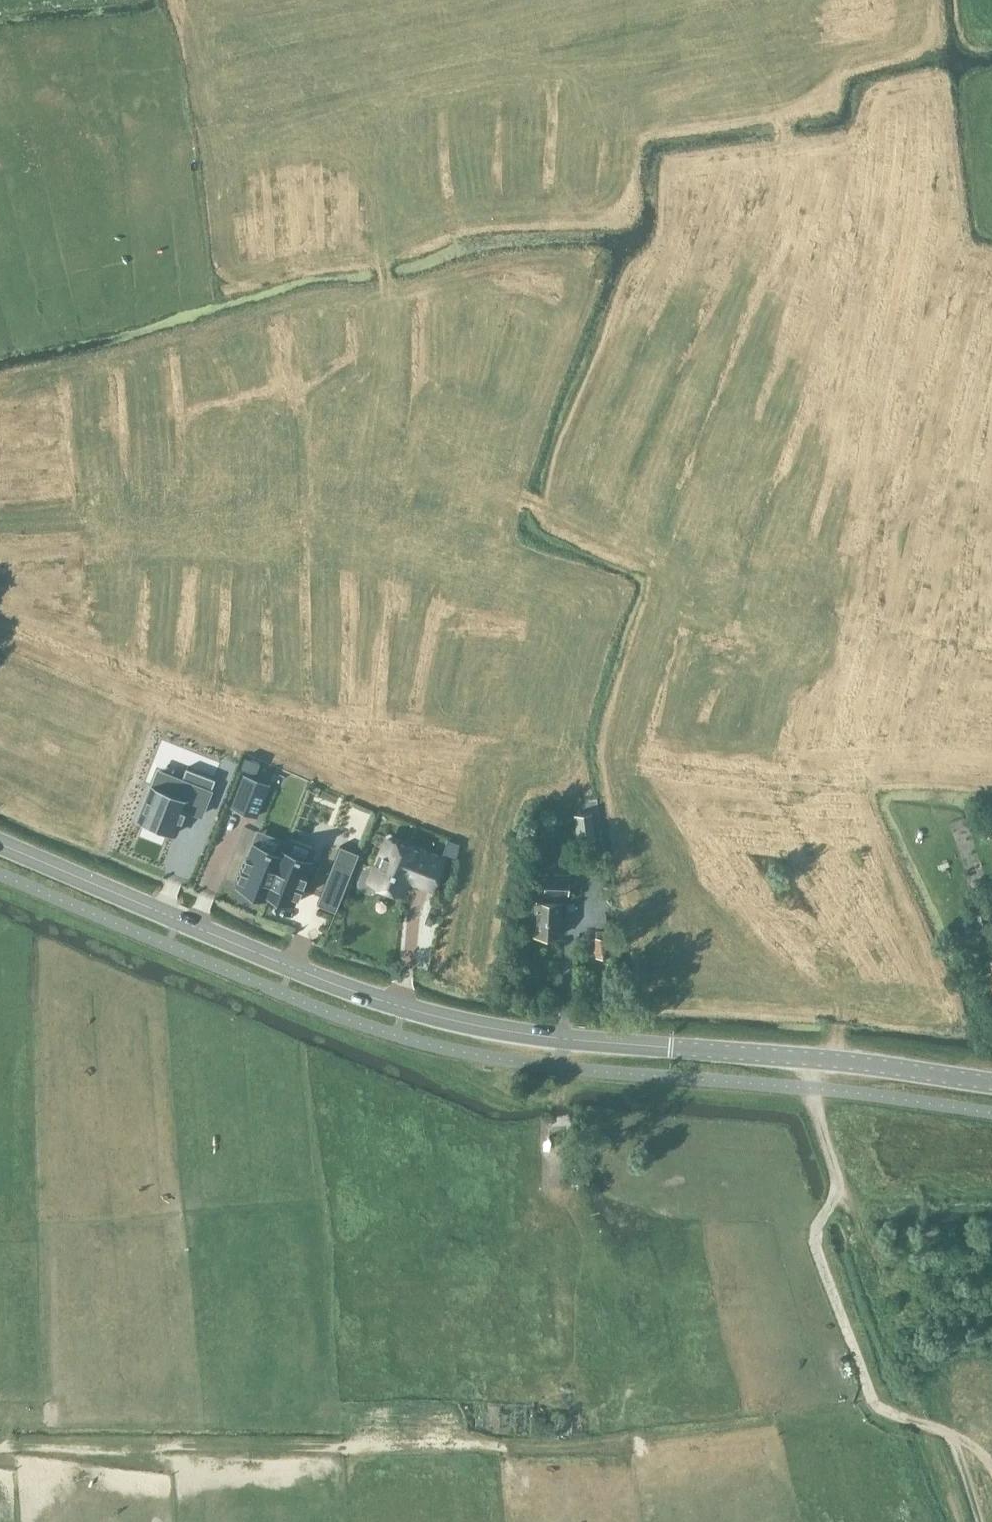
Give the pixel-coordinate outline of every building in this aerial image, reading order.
[(245,757),(240,768),(256,774),(260,763),(245,757)] [(176,832),(186,807),(202,813),(216,778),(187,766),(182,778),(159,769),(154,784),(152,784),(139,817),(176,832)] [(244,776),(232,806),(258,816),(270,786),(244,776)] [(576,815),(579,842),(596,840),(593,813),(576,815)] [(432,888),(443,861),(388,839),(371,881),(401,893),(408,878),(432,888)] [(266,896),(268,891),(266,891),(280,855),(270,851),(271,849),(266,847),(265,849),(253,845),(237,884),(266,896)] [(317,904),(336,912),(359,853),(340,846),(317,904)] [(295,902),(311,862),(299,858),(300,855),(295,854),(294,856),(282,851),(280,855),(266,891),(268,891),(295,902)] [(567,911),(568,894),(569,875),(529,873),(528,892),(545,893),(543,894),(543,901),(532,901),(531,918),(535,918),(534,935),(560,936),(561,910),(567,911)] [(983,898),(980,889),(970,892),(973,901),(983,898)] [(595,936),(596,956),(610,956),(610,935),(595,936)] [(612,976),(599,976),(599,992),(612,992),(612,976)]
